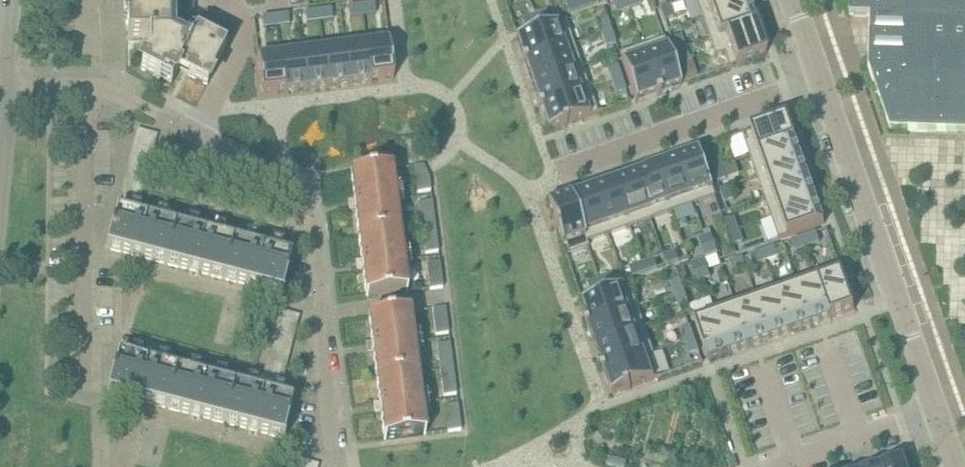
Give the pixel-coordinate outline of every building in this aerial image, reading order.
[(127,39),(148,40),(169,40),(170,0),(127,0),(127,39)] [(185,12),(193,12),(193,0),(185,0),(185,12)] [(581,8),(578,0),(573,0),(565,3),(568,12),(581,8)] [(581,8),(593,4),(592,0),(578,0),(581,8)] [(617,12),(630,8),(627,0),(622,0),(613,3),(617,12)] [(702,17),(747,1),(747,0),(696,0),(702,17)] [(851,15),(871,15),(871,17),(964,20),(964,0),(851,0),(851,15)] [(709,38),(755,22),(747,1),(702,17),(709,38)] [(362,4),(363,14),(376,13),(375,3),(362,4)] [(349,6),(350,16),(363,14),(362,4),(349,6)] [(664,19),(674,16),(670,4),(660,7),(664,19)] [(318,10),(320,20),(333,18),(331,8),(318,10)] [(198,24),(195,31),(202,35),(204,32),(213,37),(220,24),(211,19),(213,13),(208,11),(206,9),(198,24)] [(534,14),(537,23),(550,19),(546,9),(534,14)] [(320,20),(318,10),(306,11),(307,21),(320,20)] [(275,15),(277,25),(289,23),(288,14),(275,15)] [(522,18),(525,27),(537,23),(534,14),(522,18)] [(262,17),(264,27),(277,25),(275,15),(262,17)] [(869,68),(890,131),(964,133),(964,20),(871,17),(869,68)] [(602,33),(611,30),(607,18),(598,21),(602,33)] [(515,37),(516,38),(517,38),(520,47),(518,48),(522,59),(521,59),(522,61),(574,43),(566,20),(515,37)] [(724,52),(729,66),(766,54),(755,22),(709,38),(715,55),(724,52)] [(611,30),(602,33),(606,46),(616,42),(611,30)] [(188,50),(181,65),(191,70),(188,75),(207,84),(219,61),(226,47),(202,35),(195,31),(186,49),(188,50)] [(675,50),(685,47),(680,35),(671,38),(675,50)] [(642,45),(659,94),(661,93),(672,89),(672,86),(679,84),(680,85),(681,85),(664,37),(642,45)] [(148,54),(141,69),(160,78),(171,84),(173,79),(178,69),(181,65),(188,50),(186,49),(169,40),(148,40),(148,54)] [(366,43),(371,80),(394,78),(389,40),(366,43)] [(345,45),(350,83),(371,80),(366,43),(345,45)] [(533,83),(582,66),(574,43),(522,61),(523,63),(524,63),(527,74),(530,73),(533,83)] [(345,45),(323,48),(328,86),(350,83),(345,45)] [(619,53),(636,100),(637,100),(637,99),(644,96),(645,98),(656,94),(656,95),(659,94),(642,45),(619,53)] [(685,47),(675,50),(680,63),(689,59),(685,47)] [(302,51),(307,89),(328,86),(323,48),(302,51)] [(302,51),(280,53),(285,91),(307,89),(302,51)] [(262,94),(285,91),(280,53),(258,56),(262,94)] [(608,68),(612,81),(622,77),(617,65),(608,68)] [(538,105),(537,105),(538,107),(590,89),(582,66),(533,83),(536,93),(534,93),(538,105)] [(626,90),(622,77),(612,81),(616,93),(626,90)] [(545,119),(549,128),(547,128),(548,130),(561,125),(562,127),(567,125),(566,123),(598,112),(590,89),(538,107),(539,109),(539,108),(543,119),(545,119)] [(750,156),(796,140),(788,117),(743,133),(750,156)] [(145,139),(147,131),(138,129),(136,136),(145,139)] [(157,134),(147,131),(145,139),(155,141),(157,134)] [(134,143),(144,146),(145,139),(136,136),(134,143)] [(145,139),(144,146),(153,148),(155,141),(145,139)] [(796,140),(750,156),(758,176),(803,161),(796,140)] [(132,150),(142,153),(144,146),(134,143),(132,150)] [(723,152),(719,143),(706,148),(713,169),(723,165),(719,154),(723,152)] [(153,148),(144,146),(142,153),(152,156),(153,148)] [(716,196),(700,148),(699,149),(699,150),(691,152),(690,150),(681,154),(682,156),(678,157),(694,204),(716,196)] [(130,158),(140,160),(142,153),(132,150),(130,158)] [(142,153),(140,160),(150,163),(152,156),(142,153)] [(694,204),(678,157),(673,159),(673,156),(663,160),(664,162),(656,165),(672,211),(694,204)] [(128,165),(138,168),(140,160),(130,158),(128,165)] [(150,163),(140,160),(138,168),(148,170),(150,163)] [(803,161),(758,176),(765,197),(810,181),(803,161)] [(126,172),(136,175),(138,168),(128,165),(126,172)] [(414,166),(416,175),(427,174),(423,165),(414,166)] [(651,219),(672,211),(656,165),(648,168),(647,165),(638,169),(639,171),(635,172),(651,219)] [(723,165),(713,169),(717,181),(727,178),(723,165)] [(138,168),(136,175),(146,177),(148,170),(138,168)] [(351,174),(354,200),(350,202),(351,209),(355,209),(361,261),(357,262),(358,269),(363,270),(366,296),(408,291),(392,169),(351,174)] [(125,179),(134,182),(136,175),(126,172),(125,179)] [(620,175),(621,177),(613,180),(629,226),(651,219),(635,172),(630,174),(630,172),(620,175)] [(416,175),(417,184),(429,182),(429,178),(427,174),(416,175)] [(146,177),(136,175),(134,182),(144,185),(146,177)] [(123,187),(132,189),(134,182),(125,179),(123,187)] [(613,180),(605,182),(604,180),(595,184),(596,186),(592,187),(608,234),(629,226),(613,180)] [(810,181),(765,197),(772,217),(817,201),(810,181)] [(134,182),(132,189),(142,192),(144,185),(134,182)] [(417,184),(418,192),(430,190),(429,182),(417,184)] [(586,241),(587,241),(608,234),(592,187),(587,189),(587,186),(577,190),(578,192),(571,195),(570,193),(586,241)] [(734,198),(730,186),(720,189),(725,202),(734,198)] [(121,194),(131,196),(132,189),(123,187),(121,194)] [(132,189),(131,196),(140,199),(142,192),(132,189)] [(569,195),(565,196),(565,194),(551,199),(552,201),(548,202),(548,201),(547,202),(555,225),(553,226),(555,230),(555,231),(558,241),(560,241),(565,254),(588,246),(587,241),(586,241),(570,193),(569,194),(569,195)] [(419,202),(420,211),(433,209),(432,201),(419,202)] [(779,238),(825,223),(817,201),(772,217),(779,238)] [(117,209),(107,248),(131,254),(130,258),(141,260),(142,257),(189,269),(188,273),(199,276),(200,272),(247,285),(246,288),(257,291),(257,287),(282,294),(292,255),(117,209)] [(420,211),(421,219),(434,217),(433,209),(420,211)] [(421,219),(422,227),(435,225),(434,217),(421,219)] [(729,232),(738,229),(734,217),(725,220),(729,232)] [(422,227),(423,235),(436,234),(435,225),(422,227)] [(729,232),(733,244),(743,241),(738,229),(729,232)] [(804,236),(807,246),(820,241),(816,232),(804,236)] [(423,235),(424,243),(437,242),(436,234),(423,235)] [(699,238),(702,247),(714,243),(711,234),(699,238)] [(795,250),(807,246),(804,236),(792,240),(795,250)] [(424,243),(425,252),(438,250),(437,242),(424,243)] [(718,252),(714,243),(702,247),(705,256),(718,252)] [(763,250),(766,260),(779,256),(775,246),(763,250)] [(766,260),(763,250),(751,255),(754,264),(766,260)] [(676,251),(663,255),(667,264),(679,260),(676,251)] [(657,267),(654,258),(642,262),(645,272),(657,267)] [(692,263),(695,272),(707,268),(704,258),(692,263)] [(743,258),(730,262),(733,271),(746,267),(743,258)] [(427,262),(428,271),(441,269),(440,261),(427,262)] [(633,276),(645,272),(642,262),(630,267),(633,276)] [(832,317),(855,309),(839,264),(816,272),(832,317)] [(682,266),(676,268),(680,279),(681,281),(687,279),(682,266)] [(698,281),(710,277),(707,268),(695,272),(698,281)] [(441,278),(441,269),(428,271),(429,279),(441,278)] [(816,272),(796,279),(811,324),(832,317),(816,272)] [(602,287),(614,283),(611,273),(599,277),(602,287)] [(602,287),(599,277),(586,282),(590,291),(602,287)] [(442,286),(441,278),(429,279),(430,288),(442,286)] [(675,294),(685,291),(681,281),(680,279),(671,282),(675,294)] [(791,331),(811,324),(796,279),(775,286),(791,331)] [(587,325),(638,307),(630,283),(580,301),(580,302),(582,302),(585,311),(583,312),(587,323),(586,323),(587,325)] [(771,338),(791,331),(775,286),(755,293),(771,338)] [(689,303),(685,291),(675,294),(679,306),(689,303)] [(735,300),(750,345),(771,338),(755,293),(735,300)] [(714,307),(730,352),(750,345),(735,300),(714,307)] [(445,306),(432,307),(433,316),(446,314),(445,306)] [(646,330),(638,307),(587,325),(587,327),(588,327),(592,338),(594,337),(597,347),(646,330)] [(730,352),(714,307),(693,315),(708,360),(730,352)] [(288,319),(290,312),(280,310),(278,317),(288,319)] [(368,315),(372,343),(368,344),(369,352),(373,352),(379,403),(375,405),(376,412),(381,412),(384,438),(426,433),(410,310),(368,315)] [(298,322),(299,315),(290,312),(288,319),(298,322)] [(446,314),(433,316),(434,324),(447,322),(446,314)] [(276,324),(286,327),(288,319),(278,317),(276,324)] [(288,319),(286,327),(296,329),(298,322),(288,319)] [(447,322),(434,324),(435,333),(449,331),(447,322)] [(274,331),(284,334),(286,327),(276,324),(274,331)] [(681,329),(685,341),(695,338),(690,326),(681,329)] [(284,334),(294,336),(296,329),(286,327),(284,334)] [(602,370),(650,354),(650,355),(654,353),(646,330),(597,347),(601,356),(599,357),(602,368),(602,370)] [(272,338),(282,341),(284,334),(274,331),(272,338)] [(284,334),(282,341),(292,343),(294,336),(284,334)] [(270,345),(280,348),(282,341),(272,338),(270,345)] [(699,350),(695,338),(685,341),(689,354),(699,350)] [(280,348),(290,351),(292,343),(282,341),(280,348)] [(437,343),(438,352),(451,350),(450,342),(437,343)] [(268,353),(278,355),(280,348),(270,345),(268,353)] [(280,348),(278,355),(288,358),(290,351),(280,348)] [(438,352),(439,360),(452,359),(451,350),(438,352)] [(267,360),(276,362),(278,355),(268,353),(267,360)] [(283,438),(293,399),(118,354),(108,392),(133,399),(132,402),(142,405),(143,401),(190,414),(189,417),(200,420),(201,416),(248,429),(247,432),(258,435),(259,431),(283,438)] [(631,387),(658,378),(650,355),(650,354),(602,370),(603,372),(604,372),(608,383),(610,382),(613,392),(612,392),(612,393),(626,389),(626,390),(631,389),(631,387)] [(276,362),(286,365),(288,358),(278,355),(276,362)] [(439,360),(440,369),(453,367),(452,359),(439,360)] [(265,367),(275,369),(276,362),(267,360),(265,367)] [(276,362),(275,369),(284,372),(286,365),(276,362)] [(263,374),(273,377),(275,369),(265,367),(263,374)] [(440,369),(441,377),(454,376),(453,367),(440,369)] [(282,379),(283,377),(284,372),(275,369),(273,377),(282,379)] [(441,377),(442,386),(455,384),(454,376),(441,377)] [(442,386),(443,394),(456,392),(455,384),(442,386)] [(458,403),(445,405),(446,413),(459,411),(458,403)] [(446,413),(447,421),(460,419),(459,411),(446,413)] [(448,431),(461,429),(460,419),(447,421),(448,431)] [(607,464),(620,466),(624,466),(626,460),(609,455),(607,464)] [(880,465),(881,466),(908,466),(904,456),(880,465)] [(734,458),(727,460),(729,466),(738,466),(734,458)]
